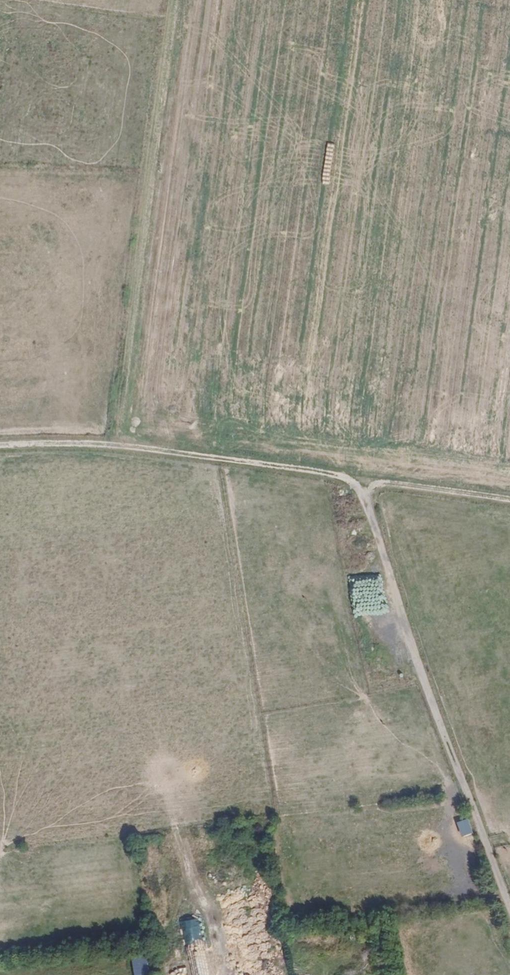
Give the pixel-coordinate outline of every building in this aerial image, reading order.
[(470,820),(457,824),(461,838),(474,835),(470,820)] [(134,974),(151,974),(148,956),(131,959),(134,974)]
